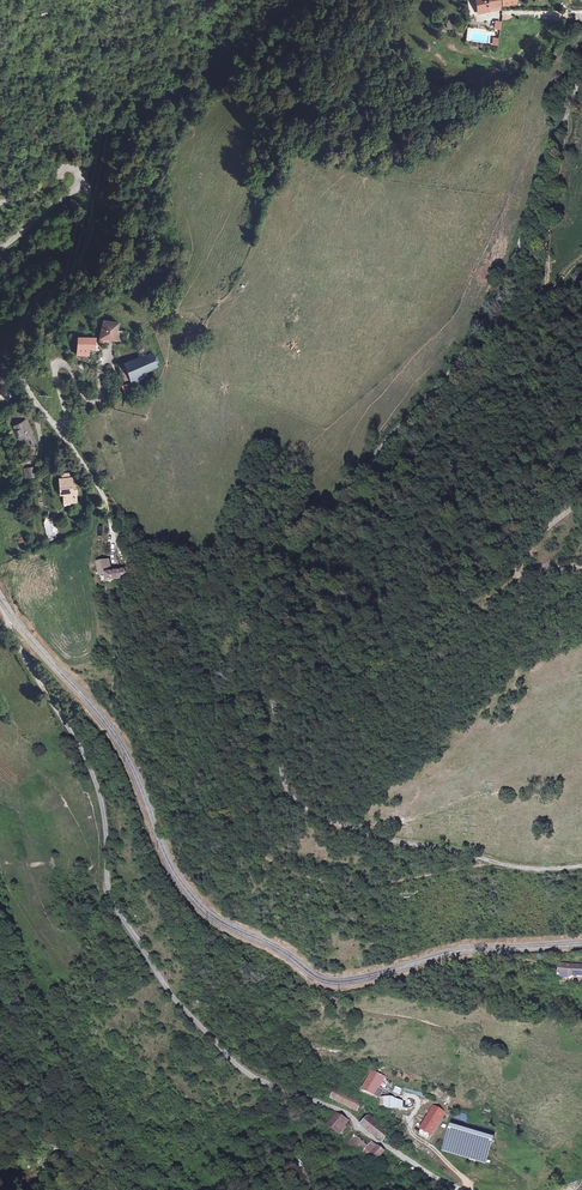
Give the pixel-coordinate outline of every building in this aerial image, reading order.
[(478,13),(490,10),(490,7),(503,5),(516,2),(515,0),(475,0),(478,13)] [(573,268),(568,276),(581,284),(581,282),(581,273),(573,268)] [(112,343),(113,338),(129,339),(129,331),(123,331),(123,321),(107,320),(106,338),(106,343),(112,343)] [(82,344),(81,356),(94,357),(95,348),(95,345),(82,344)] [(155,355),(150,356),(155,370),(160,368),(155,355)] [(150,356),(128,364),(132,378),(149,372),(155,370),(150,356)] [(132,378),(128,364),(121,367),(125,380),(132,378)] [(151,379),(149,372),(132,378),(134,384),(151,379)] [(125,395),(134,394),(131,383),(123,385),(125,395)] [(26,420),(16,424),(22,438),(25,437),(28,435),(32,445),(37,443),(26,420)] [(55,463),(64,463),(63,454),(55,454),(55,463)] [(35,466),(24,467),(25,478),(37,477),(35,466)] [(71,491),(69,480),(61,481),(58,481),(60,493),(63,493),(64,497),(65,505),(76,504),(74,491),(71,491)] [(47,535),(55,534),(52,517),(44,519),(47,535)] [(129,579),(128,558),(122,560),(122,570),(107,575),(104,563),(95,565),(97,578),(103,577),(105,584),(129,579)] [(559,965),(558,980),(567,980),(568,974),(581,973),(581,965),(559,965)] [(385,1078),(371,1071),(363,1090),(381,1098),(385,1089),(381,1087),(385,1078)] [(362,1100),(352,1095),(351,1098),(338,1092),(333,1102),(354,1109),(355,1111),(362,1100)] [(385,1097),(381,1098),(381,1107),(385,1107),(386,1109),(392,1109),(396,1109),(404,1109),(403,1101),(399,1100),(396,1098),(391,1097),(385,1097)] [(443,1115),(428,1107),(413,1131),(428,1140),(443,1115)] [(459,1112),(456,1118),(467,1122),(469,1115),(459,1112)] [(346,1119),(337,1115),(329,1128),(338,1133),(340,1129),(344,1131),(346,1127),(343,1125),(346,1119)] [(385,1142),(390,1133),(368,1116),(361,1125),(372,1135),(385,1142)] [(358,1149),(362,1143),(351,1138),(348,1143),(358,1149)] [(380,1158),(386,1149),(378,1145),(373,1154),(380,1158)]
